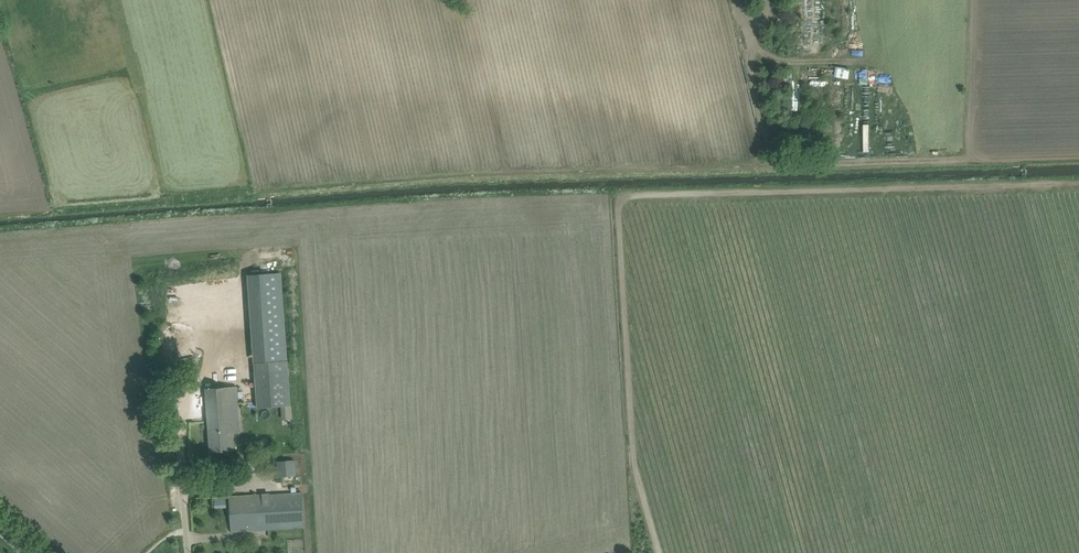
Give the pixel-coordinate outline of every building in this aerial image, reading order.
[(281,273),(248,275),(254,363),(263,363),(288,361),(281,273)] [(273,407),(291,406),(288,370),(288,361),(263,363),(254,363),(257,408),(273,407)] [(236,387),(216,388),(205,389),(210,453),(233,451),(231,434),(240,433),(236,387)] [(256,408),(243,409),(243,416),(256,415),(256,408)] [(295,461),(277,463),(278,477),(296,476),(295,461)] [(302,493),(240,496),(229,497),(231,532),(304,527),(302,493)] [(226,507),(226,496),(214,497),(214,508),(226,507)]
